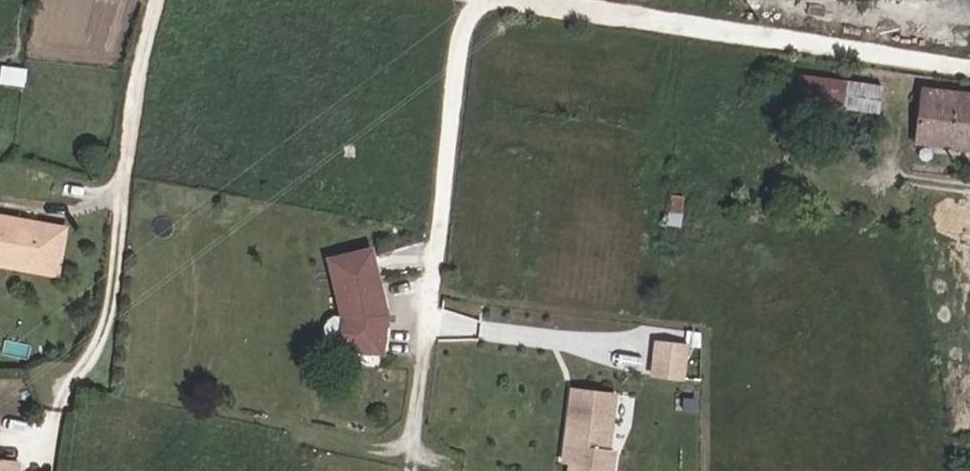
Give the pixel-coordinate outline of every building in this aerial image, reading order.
[(870,125),(874,97),(792,86),(786,112),(870,125)] [(921,91),(915,143),(969,149),(969,97),(921,91)] [(66,225),(0,214),(0,261),(58,271),(66,225)] [(372,255),(332,265),(345,322),(342,350),(383,355),(386,330),(377,329),(378,315),(385,314),(372,255)] [(342,350),(345,322),(336,321),(331,324),(326,331),(325,337),(328,345),(332,349),(342,350)] [(677,382),(681,349),(651,345),(647,378),(677,382)] [(610,397),(567,391),(559,449),(566,450),(563,470),(606,470),(608,455),(602,454),(610,397)] [(0,455),(0,470),(18,470),(19,457),(0,455)]
